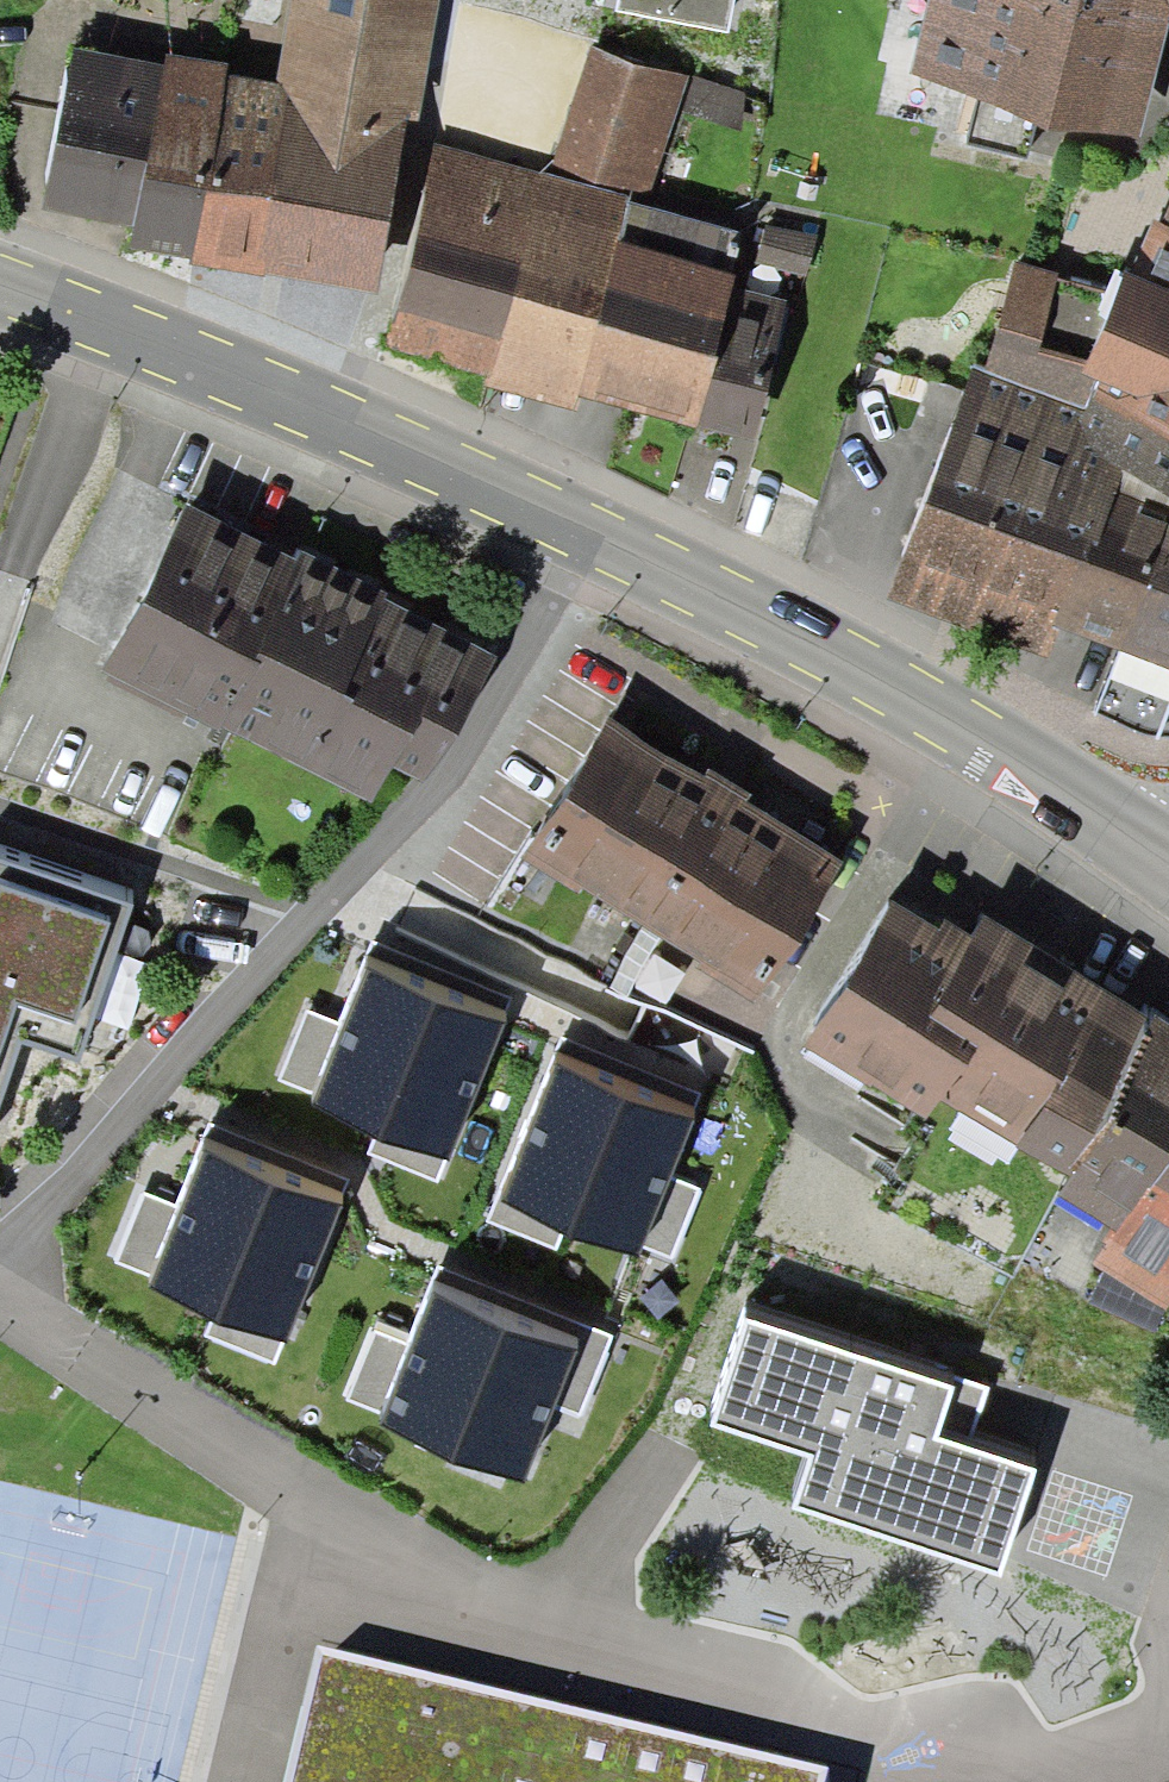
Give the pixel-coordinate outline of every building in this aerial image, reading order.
[(272,84),(228,76),(193,259),(193,266),(264,279),(265,273),(377,294),(408,123),(416,124),(438,0),(288,0),(272,84)] [(613,12),(726,35),(733,0),(615,0),(613,12)] [(909,82),(1141,139),(1168,26),(1168,0),(930,0),(909,82)] [(193,259),(228,76),(231,64),(167,52),(164,66),(71,48),(40,209),(135,227),(131,248),(193,259)] [(688,77),(589,50),(552,175),(632,195),(629,206),(647,210),(688,77)] [(744,91),(695,74),(683,109),(743,128),(744,91)] [(629,206),(632,195),(552,175),(438,146),(386,349),(488,375),(485,387),(576,411),(579,398),(629,206)] [(647,210),(629,206),(579,398),(697,427),(731,288),(744,234),(647,210)] [(1164,226),(1151,220),(1119,296),(1085,375),(1098,380),(1090,399),(1168,432),(1168,215),(1164,226)] [(816,236),(765,224),(756,262),(807,274),(816,236)] [(1090,399),(1098,380),(1085,375),(1119,296),(1057,278),(1061,272),(1016,261),(985,370),(974,366),(889,598),(1046,656),(1056,628),(1168,674),(1168,432),(1090,399)] [(787,302),(731,288),(697,427),(753,441),(787,302)] [(297,559),(186,503),(103,670),(218,731),(222,725),(214,720),(297,559)] [(302,551),(297,559),(214,720),(222,725),(369,801),(392,767),(423,784),(499,657),(387,601),(389,594),(302,551)] [(607,716),(520,857),(576,892),(580,886),(699,959),(694,966),(754,1002),(840,861),(745,803),(751,793),(707,766),(702,773),(607,716)] [(133,907),(0,860),(0,1101),(20,1042),(78,1062),(133,907)] [(1017,1147),(1110,994),(984,916),(971,935),(945,920),(939,929),(892,901),(803,1046),(924,1119),(938,1097),(1017,1147)] [(514,996),(375,942),(366,966),(438,994),(505,1019),(514,996)] [(377,1131),(382,1133),(438,994),(366,966),(342,1026),(316,1091),(311,1104),(377,1131)] [(505,1019),(438,994),(382,1133),(446,1159),(451,1161),(505,1019)] [(1168,1141),(1168,1027),(1110,994),(1017,1147),(1069,1178),(1058,1198),(1115,1232),(1168,1141)] [(316,1091),(342,1026),(310,1013),(284,1078),(316,1091)] [(702,1095),(567,1039),(557,1064),(623,1092),(692,1120),(702,1095)] [(565,1224),(569,1228),(623,1092),(557,1064),(499,1198),(565,1224)] [(692,1120),(623,1092),(569,1228),(637,1255),(643,1247),(669,1179),(692,1120)] [(342,1204),(350,1182),(214,1129),(205,1152),(275,1179),(342,1204)] [(368,1154),(436,1181),(446,1159),(382,1133),(377,1131),(368,1154)] [(1115,1232),(1094,1264),(1105,1271),(1166,1311),(1168,1306),(1168,1141),(1115,1232)] [(215,1313),(221,1316),(275,1179),(205,1152),(183,1209),(155,1278),(151,1288),(215,1313)] [(342,1204),(275,1179),(221,1316),(282,1339),(290,1342),(342,1204)] [(698,1191),(669,1179),(643,1247),(672,1258),(698,1191)] [(155,1278),(183,1209),(145,1194),(118,1263),(155,1278)] [(488,1223),(554,1249),(565,1224),(499,1198),(488,1223)] [(613,1337),(441,1268),(431,1293),(508,1324),(573,1350),(551,1406),(580,1418),(613,1337)] [(1086,1302),(1155,1330),(1166,1311),(1105,1271),(1086,1302)] [(381,1425),(456,1454),(508,1324),(431,1293),(411,1345),(385,1411),(381,1425)] [(274,1359),(282,1339),(221,1316),(215,1313),(207,1334),(274,1359)] [(953,1389),(748,1321),(713,1425),(810,1458),(795,1506),(1000,1574),(1034,1472),(968,1450),(988,1391),(956,1381),(953,1389)] [(573,1350),(508,1324),(456,1454),(523,1481),(551,1406),(573,1350)] [(385,1411),(411,1345),(377,1332),(351,1398),(385,1411)] [(319,1647),(287,1781),(822,1781),(826,1766),(319,1647)]
